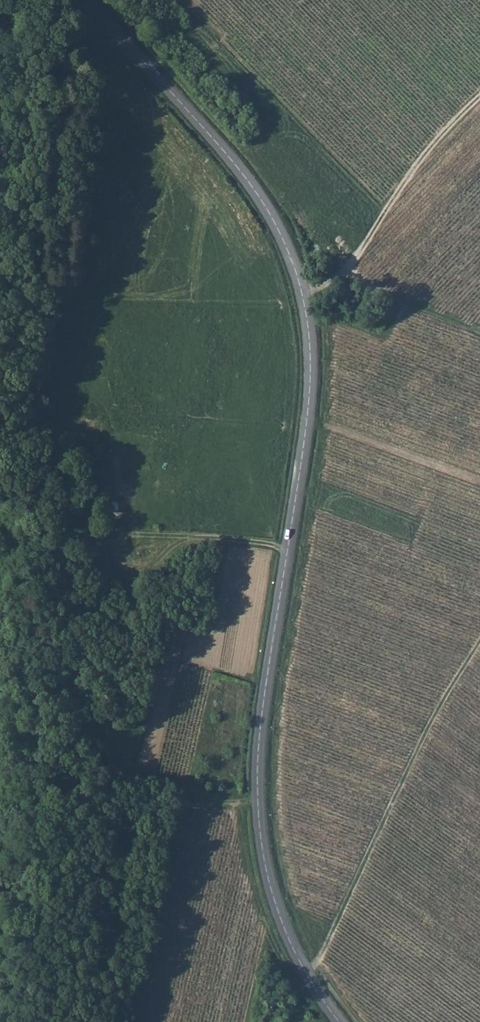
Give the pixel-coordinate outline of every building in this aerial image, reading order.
[(469,84),(465,88),(469,92),(473,88),(469,84)] [(308,1013),(304,1017),(310,1021),(313,1016),(308,1013)]
